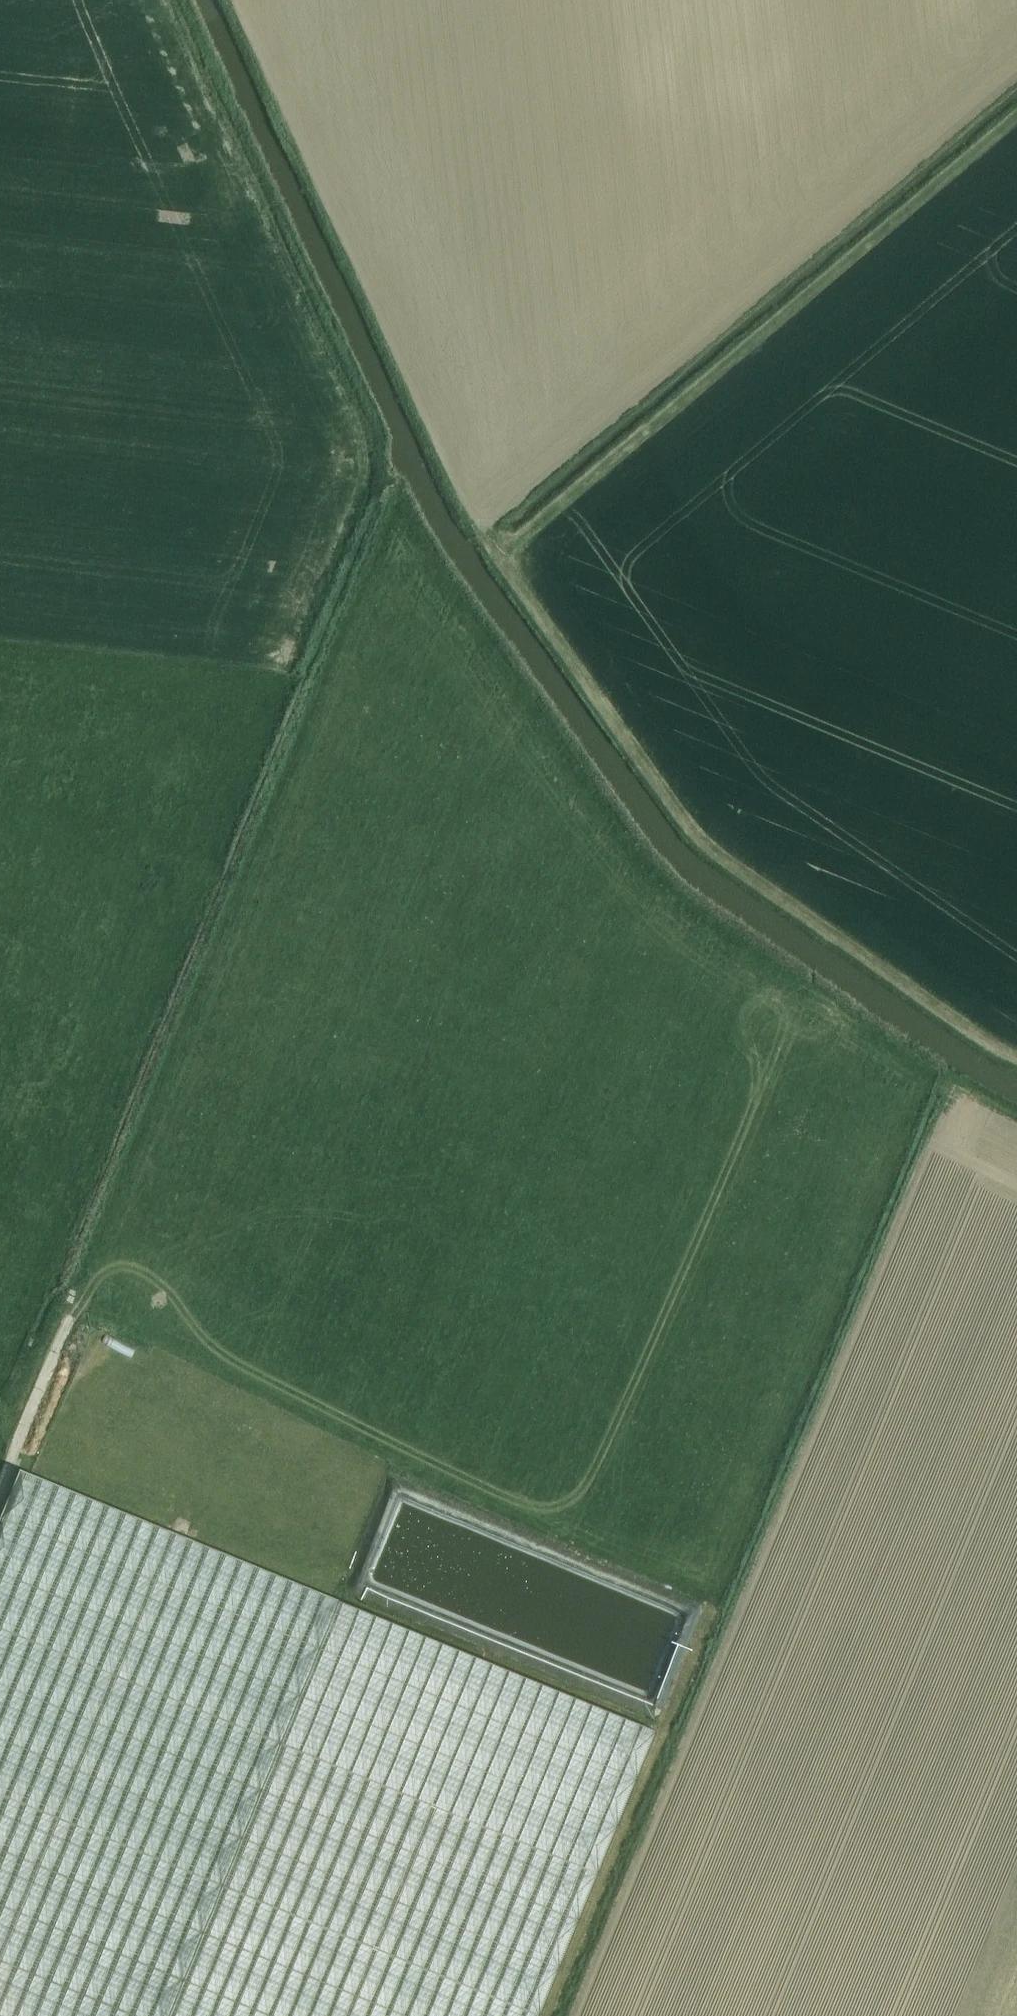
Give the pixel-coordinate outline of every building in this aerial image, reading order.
[(339,1601),(19,1470),(0,1517),(0,2015),(169,2015),(339,1601)] [(169,2015),(540,2015),(656,1731),(339,1601),(169,2015)]
